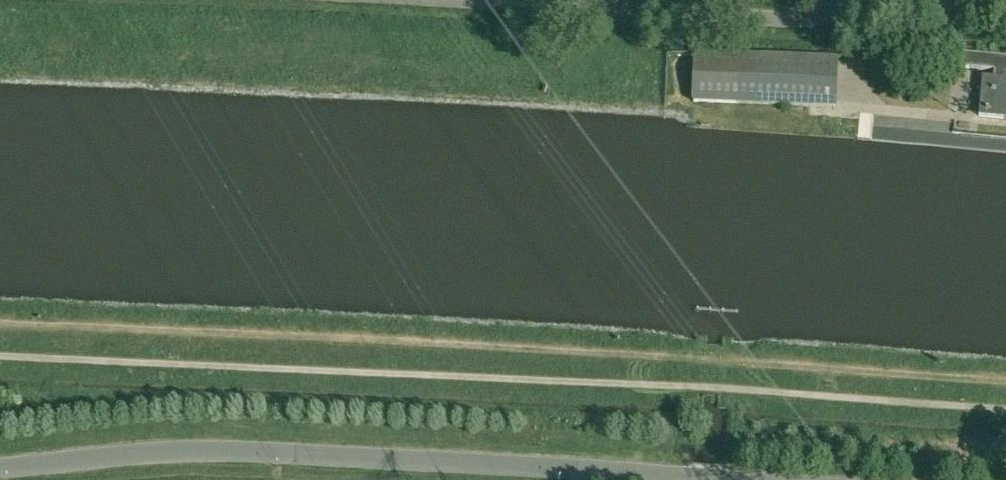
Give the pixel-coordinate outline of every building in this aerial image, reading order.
[(696,53),(694,102),(834,108),(836,59),(696,53)] [(955,67),(994,70),(993,77),(982,76),(979,116),(1005,119),(1005,57),(957,53),(955,67)]
